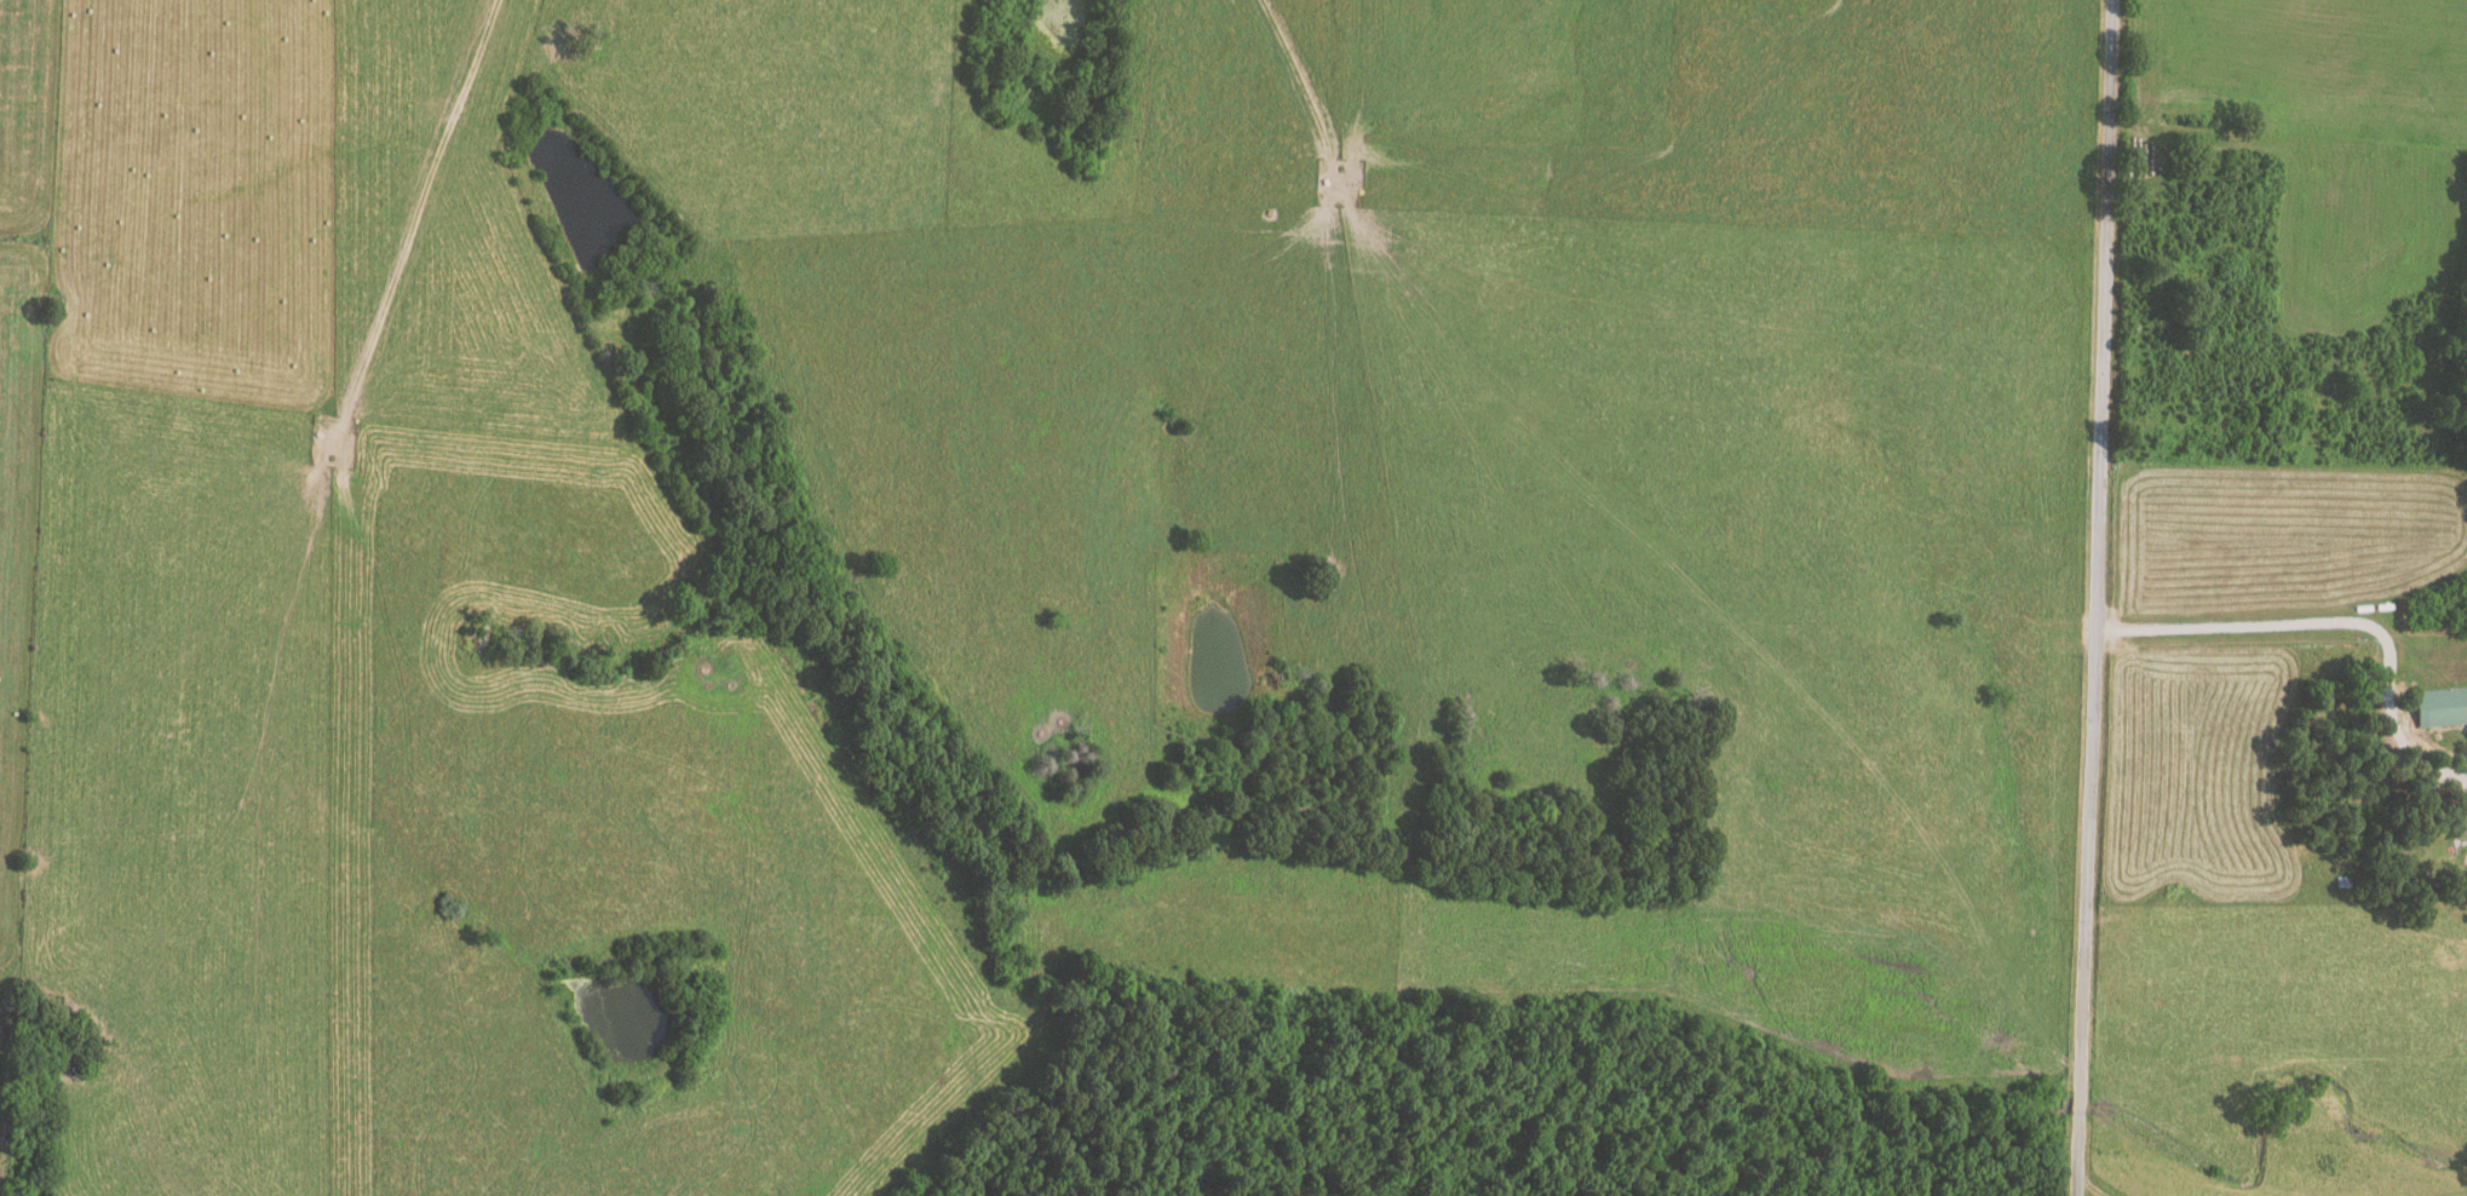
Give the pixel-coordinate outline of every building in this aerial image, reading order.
[(2466,724),(2466,687),(2420,689),(2421,726),(2466,724)]
